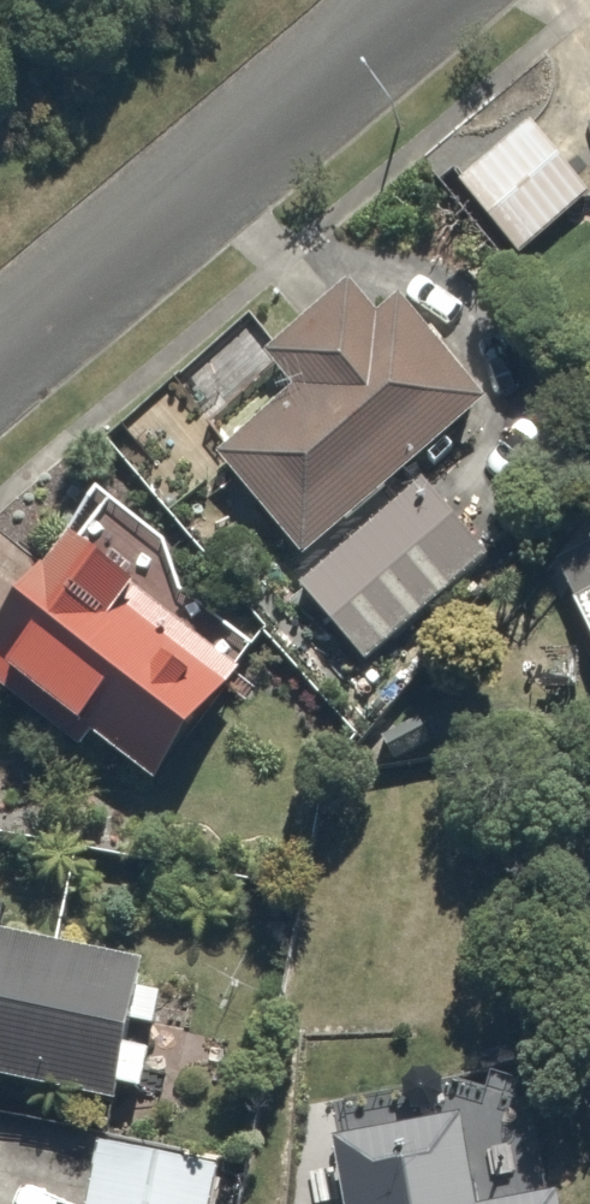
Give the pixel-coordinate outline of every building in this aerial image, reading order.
[(530,116),(458,174),(517,246),(589,188),(530,116)] [(348,274),(263,347),(293,383),(214,450),(301,550),(486,391),(399,290),(377,309),(348,274)] [(360,662),(495,537),(427,464),(292,588),(360,662)] [(75,752),(83,741),(147,790),(239,669),(66,538),(0,625),(0,695),(75,752)] [(565,606),(589,662),(589,595),(565,606)] [(0,927),(0,1073),(112,1097),(142,958),(0,927)] [(461,1106),(325,1130),(339,1203),(478,1203),(461,1106)] [(100,1141),(88,1203),(212,1203),(220,1163),(100,1141)] [(552,1191),(482,1203),(555,1203),(552,1191)]
